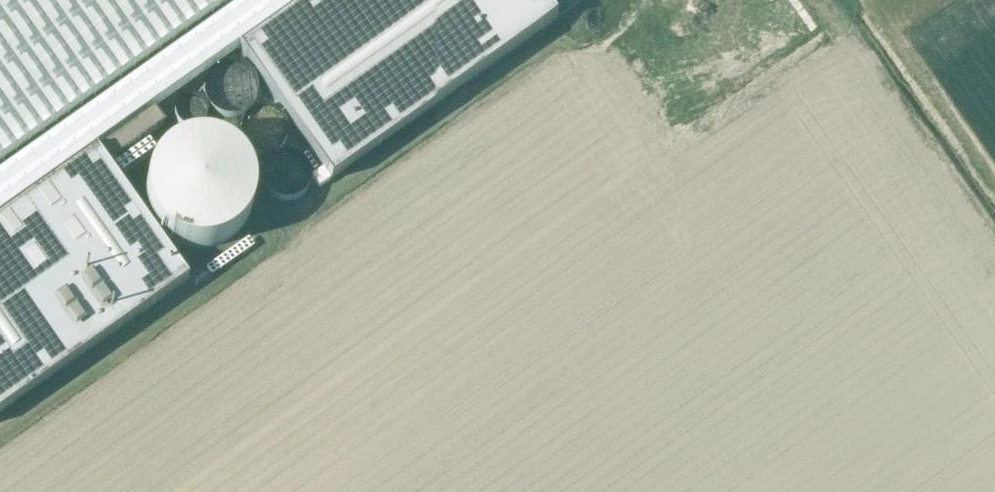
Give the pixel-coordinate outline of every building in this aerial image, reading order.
[(187,282),(106,166),(164,125),(152,109),(237,48),(331,181),(560,19),(546,0),(248,0),(0,174),(0,414),(187,282)] [(229,0),(0,0),(0,161),(229,0)] [(230,240),(232,239),(237,234),(240,231),(242,228),(246,223),(249,217),(251,211),(253,205),(253,198),(253,194),(253,190),(252,184),(250,177),(248,172),(247,169),(244,165),(242,162),(240,159),(235,155),(230,151),(226,148),(223,147),(217,144),(213,143),(210,142),(203,141),(197,141),(190,142),(184,143),(177,146),(174,147),(170,149),(165,153),(160,158),(158,161),(155,164),(152,169),(150,173),(148,176),(146,183),(145,189),(145,196),(145,200),(146,204),(147,210),(148,214),(150,218),(151,221),(153,224),(157,230),(161,234),(164,236),(169,240),(173,243),(176,244),(179,246),(183,247),(187,248),(191,249),(194,249),(199,250),(205,249),(209,249),(213,248),(219,246),(225,243),(230,240)] [(307,186),(318,180),(310,167),(299,174),(307,186)]
